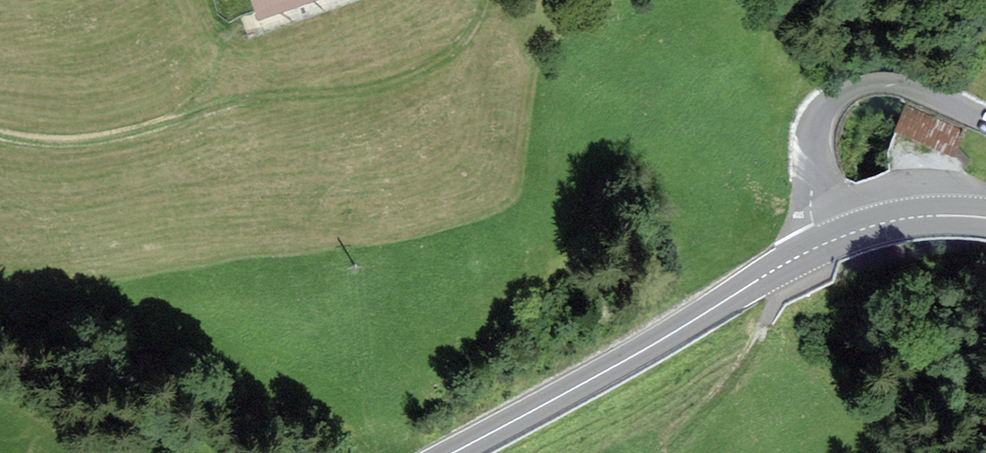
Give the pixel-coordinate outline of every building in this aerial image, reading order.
[(347,0),(253,0),(263,29),(347,0)] [(956,161),(967,134),(906,109),(895,136),(956,161)]
